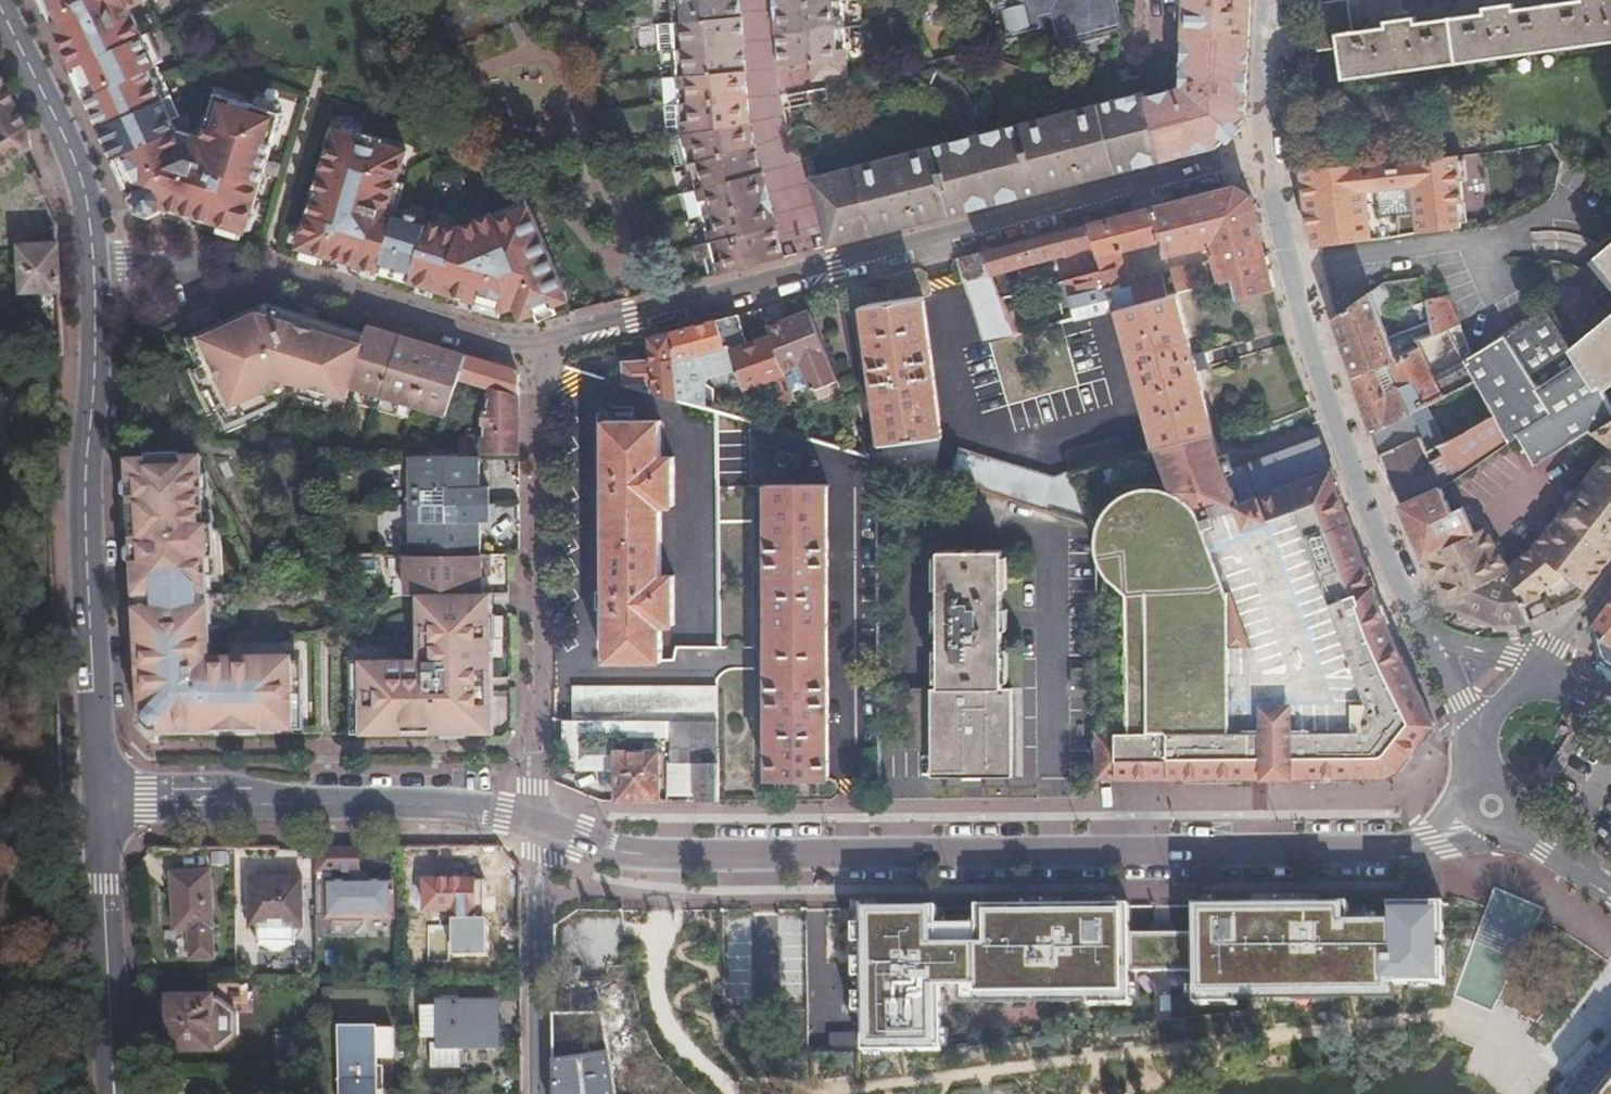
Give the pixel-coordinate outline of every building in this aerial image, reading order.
[(218,93),(205,137),(197,135),(194,146),(184,143),(173,119),(180,116),(132,7),(146,0),(44,0),(56,26),(61,24),(71,47),(66,49),(75,68),(78,66),(91,95),(87,96),(109,143),(115,157),(120,154),(133,184),(138,182),(139,186),(137,187),(134,199),(139,210),(151,213),(162,209),(163,207),(190,216),(247,233),(283,113),(218,93)] [(744,16),(743,0),(674,0),(676,21),(744,16)] [(845,26),(843,0),(837,0),(809,3),(775,6),(777,33),(811,30),(845,26)] [(1063,44),(1127,27),(1120,0),(1000,0),(1009,35),(1048,25),(1047,18),(1055,16),(1063,44)] [(1187,48),(1186,84),(1167,89),(1148,93),(1165,161),(1194,153),(1221,146),(1252,119),(1255,52),(1257,0),(1189,0),(1187,48)] [(1351,21),(1337,24),(1335,1),(1327,3),(1318,7),(1315,14),(1314,49),(1339,47),(1345,78),(1610,40),(1610,0),(1582,0),(1515,9),(1514,4),(1485,8),(1485,13),(1416,23),(1415,18),(1386,21),(1386,26),(1352,31),(1351,21)] [(1351,21),(1349,0),(1345,0),(1335,1),(1337,24),(1351,21)] [(745,43),(744,16),(676,21),(662,23),(663,50),(677,49),(745,43)] [(849,76),(845,26),(811,30),(777,33),(779,65),(810,62),(812,80),(849,76)] [(679,76),(747,70),(745,43),(677,49),(679,76)] [(749,98),(747,70),(679,76),(664,77),(667,105),(749,98)] [(26,151),(30,148),(26,123),(0,72),(0,167),(26,151)] [(1165,161),(1148,93),(1147,90),(811,176),(830,247),(864,238),(958,214),(1140,167),(1165,161)] [(670,134),(752,125),(749,98),(667,105),(670,134)] [(690,165),(757,148),(752,125),(670,134),(678,167),(690,165)] [(390,208),(408,151),(335,129),(313,200),(314,200),(310,215),(309,214),(299,248),(329,257),(332,258),(333,257),(363,266),(362,267),(477,302),(506,311),(517,306),(522,319),(569,300),(530,206),(498,219),(495,213),(487,217),(482,218),(461,227),(461,229),(390,208)] [(1549,142),(1298,177),(1303,215),(1307,253),(1452,232),(1499,227),(1552,198),(1561,159),(1549,142)] [(696,190),(763,173),(757,148),(690,165),(696,190)] [(692,219),(703,217),(770,200),(763,173),(696,190),(685,193),(692,219)] [(1121,296),(1124,308),(1181,293),(1215,284),(1211,269),(1170,280),(1168,272),(1134,280),(1126,248),(1137,245),(1139,249),(1145,248),(1144,243),(1167,237),(1171,253),(1210,243),(1207,228),(1214,226),(1226,281),(1236,279),(1241,298),(1278,288),(1263,228),(1255,193),(1241,184),(1093,222),(1106,271),(1077,278),(1072,280),(1077,299),(1082,319),(1112,311),(1108,292),(1114,291),(1116,297),(1121,296)] [(703,217),(710,243),(777,226),(770,200),(703,217)] [(1106,271),(1093,222),(1033,238),(986,250),(1003,292),(1005,297),(1020,293),(1010,268),(1071,252),(1077,278),(1106,271)] [(706,261),(711,277),(785,259),(777,226),(710,243),(694,247),(698,262),(706,261)] [(1596,252),(1610,270),(1610,240),(1596,252)] [(63,287),(61,244),(23,246),(25,289),(63,287)] [(987,343),(1020,335),(1005,297),(1003,292),(986,250),(960,257),(974,302),(987,343)] [(1028,291),(1062,282),(1061,276),(1026,284),(1028,291)] [(1371,291),(1340,313),(1332,319),(1342,348),(1352,375),(1418,348),(1416,339),(1392,347),(1371,291)] [(1124,308),(1160,447),(1176,443),(1218,432),(1199,362),(1181,293),(1124,308)] [(1466,358),(1472,353),(1448,295),(1428,297),(1429,309),(1432,332),(1416,339),(1418,348),(1352,375),(1361,401),(1371,430),(1391,420),(1401,415),(1409,411),(1444,394),(1439,383),(1447,379),(1448,372),(1459,367),(1468,363),(1466,358)] [(916,440),(944,436),(946,436),(925,296),(867,304),(887,444),(916,440)] [(374,325),(369,324),(367,331),(301,312),(267,302),(190,337),(202,364),(193,368),(204,390),(212,386),(224,413),(228,412),(233,423),(276,402),(271,392),(295,381),(346,396),(350,383),(446,411),(458,377),(465,354),(459,352),(425,341),(404,335),(374,325)] [(1571,345),(1545,304),(1541,306),(1542,308),(1571,354),(1594,390),(1599,387),(1601,390),(1610,382),(1610,310),(1571,345)] [(1571,354),(1542,308),(1502,332),(1533,380),(1571,354)] [(1432,332),(1429,309),(1409,315),(1416,339),(1432,332)] [(729,316),(719,319),(728,347),(730,351),(744,391),(773,380),(782,406),(795,401),(793,396),(784,373),(770,336),(756,341),(747,312),(729,316)] [(839,382),(808,314),(768,331),(770,336),(784,373),(793,396),(811,389),(813,394),(839,382)] [(719,319),(673,331),(676,359),(702,353),(728,347),(719,319)] [(673,331),(651,337),(653,362),(626,364),(628,383),(657,392),(681,399),(677,365),(676,359),(673,331)] [(1601,390),(1599,387),(1594,390),(1571,354),(1533,380),(1502,332),(1486,344),(1533,425),(1519,433),(1537,462),(1550,454),(1570,441),(1587,430),(1589,429),(1610,446),(1610,406),(1601,390)] [(1533,425),(1486,344),(1472,353),(1466,358),(1468,363),(1476,378),(1482,388),(1496,415),(1442,444),(1445,452),(1432,459),(1421,433),(1419,434),(1411,437),(1401,442),(1379,452),(1392,481),(1434,462),(1445,485),(1464,469),(1516,435),(1519,433),(1533,425)] [(515,369),(465,354),(458,377),(482,384),(482,451),(520,450),(520,373),(515,369)] [(1476,378),(1468,363),(1459,367),(1461,372),(1458,373),(1461,379),(1464,378),(1467,383),(1470,381),(1476,378)] [(1482,388),(1476,378),(1470,381),(1476,391),(1482,388)] [(1449,405),(1444,394),(1409,411),(1419,434),(1421,433),(1432,459),(1445,452),(1442,444),(1496,415),(1482,388),(1476,391),(1449,405)] [(753,420),(720,410),(720,647),(753,647),(753,420)] [(1391,420),(1401,442),(1411,437),(1401,415),(1391,420)] [(609,661),(664,660),(664,625),(677,625),(676,574),(664,574),(664,504),(677,504),(676,455),(664,455),(663,419),(608,419),(609,472),(601,472),(601,487),(608,487),(609,590),(601,591),(601,607),(609,607),(609,661)] [(1391,420),(1371,430),(1375,441),(1379,452),(1401,442),(1391,420)] [(1242,499),(1218,432),(1176,443),(1160,447),(1161,450),(1074,471),(1099,522),(1103,523),(1104,633),(1104,777),(1395,773),(1405,768),(1425,741),(1440,722),(1423,688),(1402,644),(1392,621),(1338,477),(1335,469),(1242,499)] [(931,472),(939,475),(942,455),(944,436),(916,440),(887,444),(889,460),(931,472)] [(965,448),(955,479),(1063,511),(1099,522),(1074,471),(1057,477),(965,448)] [(420,501),(487,501),(487,483),(478,483),(477,451),(463,451),(439,451),(435,451),(412,452),(411,452),(411,502),(420,501)] [(1606,459),(1585,485),(1510,580),(1514,590),(1519,603),(1562,573),(1584,590),(1610,556),(1610,453),(1606,459)] [(145,459),(125,460),(136,666),(138,718),(141,718),(141,725),(149,733),(157,733),(158,736),(294,734),(294,714),(303,714),(303,678),(294,678),(293,658),(201,660),(200,646),(204,646),(203,626),(228,625),(226,592),(207,593),(205,558),(213,558),(212,526),(204,526),(201,456),(181,457),(180,454),(145,456),(145,459)] [(881,458),(881,773),(927,773),(927,753),(1015,753),(1015,761),(1060,761),(1060,732),(1033,732),(1033,713),(1019,713),(1019,560),(975,560),(975,535),(932,535),(932,473),(931,472),(889,460),(881,458)] [(772,484),(773,778),(832,778),(831,484),(772,484)] [(1415,532),(1425,554),(1464,537),(1463,535),(1460,529),(1471,525),(1462,506),(1453,509),(1443,487),(1423,496),(1403,505),(1415,532)] [(487,521),(487,501),(420,501),(411,502),(412,554),(478,553),(478,521),(487,521)] [(1099,522),(1063,511),(1061,552),(1077,553),(1075,597),(1080,597),(1080,633),(1104,633),(1103,523),(1099,522)] [(1463,535),(1472,530),(1471,525),(1460,529),(1463,535)] [(1425,554),(1436,577),(1464,563),(1471,577),(1493,566),(1497,572),(1505,568),(1481,526),(1472,530),(1463,535),(1464,537),(1425,554)] [(496,574),(496,553),(478,553),(412,554),(395,554),(396,576),(403,576),(403,591),(428,591),(428,625),(420,634),(420,657),(396,657),(396,656),(362,657),(362,677),(354,678),(354,713),(362,713),(363,733),(397,732),(446,731),(446,722),(461,722),(470,731),(495,731),(494,634),(485,634),(485,609),(494,609),(494,589),(489,589),(489,574),(496,574)] [(1499,623),(1525,619),(1519,603),(1514,590),(1510,580),(1505,568),(1497,572),(1493,566),(1471,577),(1464,563),(1436,577),(1448,601),(1499,623)] [(1598,615),(1593,622),(1601,661),(1610,667),(1610,599),(1598,615)] [(638,720),(721,720),(721,688),(574,687),(574,703),(574,720),(638,720)] [(700,801),(721,801),(721,720),(638,720),(574,720),(567,720),(555,719),(554,758),(580,758),(581,737),(672,738),(673,751),(699,752),(700,801)] [(662,802),(663,802),(662,751),(619,751),(619,802),(662,802)] [(437,845),(401,845),(401,897),(416,897),(417,955),(460,955),(460,944),(495,944),(495,894),(437,895),(437,845)] [(357,874),(357,846),(315,846),(316,874),(315,939),(330,939),(330,941),(351,941),(362,929),(362,921),(390,921),(390,884),(330,883),(330,873),(357,874)] [(210,877),(170,877),(170,933),(192,933),(192,956),(210,956),(210,933),(210,877)] [(248,930),(301,930),(302,881),(248,881),(248,930)] [(952,906),(876,907),(876,922),(867,922),(867,941),(876,941),(877,957),(868,957),(868,976),(877,976),(877,992),(868,992),(868,1011),(877,1011),(878,1051),(957,1050),(956,1001),(1104,999),(1104,1004),(1146,1003),(1146,970),(1209,969),(1210,1002),(1264,1002),(1264,990),(1414,989),(1414,982),(1459,982),(1459,950),(1451,950),(1451,939),(1459,939),(1459,923),(1444,923),(1444,903),(1404,903),(1404,914),(1364,914),(1364,904),(1263,904),(1263,908),(1249,908),(1249,904),(1209,904),(1209,932),(1186,932),(1186,923),(1168,923),(1168,932),(1145,933),(1145,904),(992,906),(992,916),(952,916),(952,906)] [(1459,903),(1444,903),(1444,923),(1459,923),(1459,903)] [(1497,1034),(1512,1023),(1486,987),(1471,998),(1497,1034)] [(170,1052),(217,1052),(218,999),(171,998),(170,1052)] [(570,999),(553,999),(554,1033),(570,1033),(570,999)] [(430,1066),(459,1066),(459,1046),(495,1046),(495,1003),(438,1002),(437,1006),(419,1006),(419,1036),(439,1035),(438,1041),(430,1041),(430,1066)] [(338,1093),(374,1093),(374,1058),(391,1058),(391,1045),(391,1029),(373,1029),(373,1046),(338,1046),(338,1093)] [(276,1037),(276,1064),(309,1064),(309,1038),(276,1037)] [(554,1093),(616,1093),(609,1052),(554,1060),(554,1093)] [(1596,1093),(1610,1093),(1610,1077),(1596,1093)]
